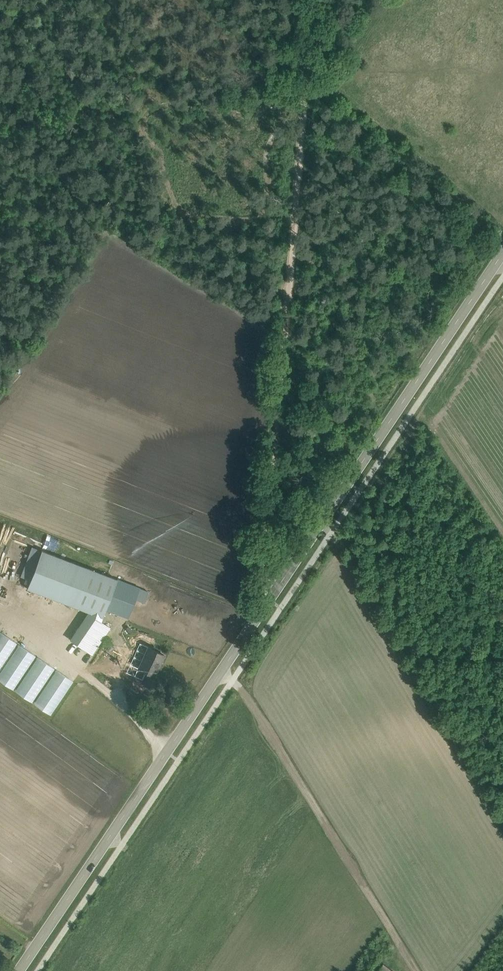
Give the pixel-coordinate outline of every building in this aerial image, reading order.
[(140,588),(42,550),(27,588),(89,612),(70,639),(92,654),(110,627),(101,621),(106,609),(128,618),(140,588)] [(17,642),(0,631),(0,667),(17,642)] [(36,655),(19,643),(0,672),(0,680),(13,689),(36,655)] [(164,655),(148,647),(138,668),(155,676),(164,655)] [(32,701),(55,667),(38,656),(15,690),(32,701)] [(50,714),(74,680),(57,669),(34,703),(50,714)] [(382,962),(376,970),(396,970),(382,962)]
